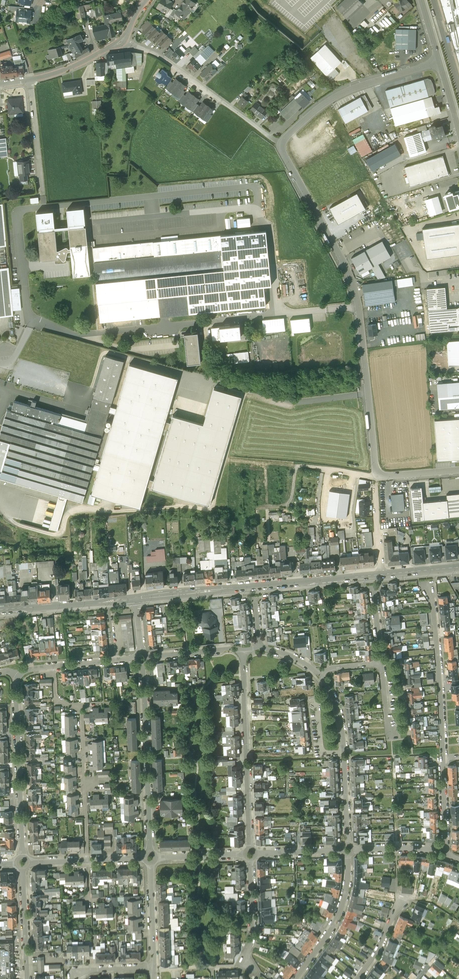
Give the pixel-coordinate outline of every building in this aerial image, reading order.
[(160,3),(159,3),(157,7),(161,9),(161,8),(167,11),(167,12),(169,8),(172,3),(171,2),(171,1),(169,0),(162,0),(160,3)] [(182,4),(190,10),(196,3),(193,1),(193,0),(185,0),(182,4)] [(336,7),(348,20),(364,4),(359,0),(343,0),(336,7)] [(397,1),(398,2),(394,5),(399,10),(400,9),(400,11),(404,9),(404,8),(409,7),(411,5),(406,0),(403,0),(403,1),(402,1),(402,0),(400,0),(397,1)] [(458,68),(458,0),(440,0),(458,68)] [(94,2),(83,4),(84,11),(93,9),(95,8),(95,6),(94,2)] [(102,4),(95,6),(95,8),(96,12),(95,12),(96,15),(98,15),(98,16),(99,16),(102,15),(104,15),(105,14),(103,7),(102,4)] [(190,10),(182,4),(177,10),(175,12),(175,13),(180,16),(181,15),(184,18),(190,10)] [(173,10),(169,8),(167,12),(167,11),(165,15),(168,17),(173,10)] [(173,10),(168,17),(171,20),(175,13),(175,12),(177,10),(174,8),(173,10)] [(24,10),(17,10),(16,21),(30,22),(31,11),(24,10)] [(121,12),(108,14),(110,22),(112,22),(123,20),(122,15),(121,12)] [(110,22),(106,23),(106,24),(108,31),(109,37),(115,36),(115,34),(114,31),(113,26),(112,24),(112,22),(110,22)] [(146,28),(142,31),(147,36),(155,28),(150,23),(146,28)] [(93,28),(94,34),(108,31),(106,24),(105,25),(97,26),(93,28)] [(155,28),(147,36),(149,38),(152,41),(154,38),(160,33),(155,28)] [(416,29),(395,29),(395,48),(416,48),(416,29)] [(108,31),(94,34),(97,40),(109,37),(108,31)] [(160,33),(154,38),(159,43),(167,35),(162,31),(160,33)] [(81,34),(67,39),(69,44),(72,43),(72,44),(84,40),(81,34)] [(167,35),(159,43),(163,47),(166,45),(170,40),(171,40),(167,35)] [(224,52),(232,44),(229,41),(222,49),(224,52)] [(84,50),(79,43),(73,45),(73,46),(70,47),(71,49),(72,48),(73,50),(70,51),(71,53),(78,50),(79,52),(84,50)] [(341,62),(325,44),(310,57),(326,75),(334,68),(341,62)] [(60,46),(48,50),(49,55),(46,56),(48,60),(62,55),(63,55),(60,46)] [(194,46),(191,49),(191,50),(189,51),(193,56),(198,51),(194,46)] [(198,51),(193,56),(192,57),(194,59),(200,65),(214,52),(208,46),(202,52),(199,50),(198,51)] [(79,52),(75,55),(77,58),(77,59),(90,52),(88,47),(84,50),(79,52)] [(179,48),(173,54),(178,59),(184,53),(183,52),(179,48)] [(0,54),(0,59),(8,57),(12,55),(10,50),(0,54)] [(130,51),(127,52),(128,57),(130,57),(130,58),(131,58),(132,63),(125,64),(125,66),(137,65),(135,52),(130,51)] [(124,52),(115,53),(116,63),(117,67),(125,66),(125,64),(124,58),(124,52)] [(143,55),(135,52),(137,65),(143,65),(143,55)] [(115,53),(107,54),(108,62),(108,64),(116,63),(115,53)] [(13,60),(16,67),(19,67),(18,65),(22,65),(22,60),(22,59),(13,60)] [(194,59),(188,65),(194,71),(200,65),(194,59)] [(215,60),(211,64),(215,68),(219,64),(215,60)] [(108,62),(104,62),(105,71),(105,74),(102,74),(97,75),(97,70),(94,70),(95,79),(95,81),(107,80),(108,64),(108,62)] [(104,62),(98,63),(98,66),(97,66),(97,70),(97,75),(102,74),(102,72),(105,71),(104,62)] [(219,64),(215,68),(216,70),(218,72),(225,66),(221,62),(219,64)] [(211,64),(201,74),(206,80),(216,70),(215,68),(211,64)] [(0,66),(0,72),(1,77),(10,76),(9,66),(7,66),(6,65),(0,66)] [(127,89),(125,66),(117,67),(119,82),(114,83),(115,91),(127,89)] [(334,68),(326,75),(331,80),(339,73),(334,68)] [(167,72),(162,69),(160,73),(158,72),(156,75),(157,76),(155,79),(160,83),(162,82),(164,84),(169,76),(167,75),(167,72)] [(169,76),(164,84),(166,85),(167,86),(170,81),(172,79),(169,76)] [(432,83),(431,80),(428,78),(424,79),(429,97),(431,96),(433,96),(434,93),(434,90),(432,83)] [(173,83),(168,89),(173,93),(181,82),(176,79),(173,83)] [(424,79),(385,90),(390,108),(423,98),(429,97),(424,79)] [(80,80),(62,83),(63,92),(73,90),(74,94),(82,93),(80,80)] [(181,82),(173,93),(178,96),(182,90),(185,86),(181,82)] [(186,96),(181,102),(186,106),(193,95),(189,92),(186,96)] [(309,101),(300,92),(294,97),(295,98),(302,105),(303,107),(309,101)] [(193,95),(186,106),(191,109),(195,103),(198,99),(193,95)] [(292,95),(277,109),(280,112),(295,98),(294,97),(292,95)] [(243,96),(242,96),(237,103),(244,108),(249,101),(245,98),(243,96)] [(431,96),(429,97),(423,98),(428,116),(441,112),(439,106),(434,107),(431,96)] [(360,97),(338,109),(345,123),(368,110),(360,97)] [(21,98),(7,99),(9,113),(22,112),(21,98)] [(280,112),(287,119),(302,105),(295,98),(280,112)] [(423,98),(390,108),(395,125),(428,116),(423,98)] [(200,107),(196,113),(200,116),(208,106),(203,102),(200,107)] [(267,110),(256,102),(251,109),(262,118),(264,114),(267,110)] [(208,106),(200,116),(205,120),(210,114),(213,109),(208,106)] [(273,113),(268,109),(267,110),(264,114),(268,117),(273,113)] [(442,125),(435,127),(435,126),(430,127),(430,129),(433,138),(445,135),(442,125)] [(350,135),(361,130),(359,127),(348,132),(350,135)] [(427,130),(421,132),(423,141),(433,138),(430,129),(427,130)] [(389,133),(392,139),(398,136),(394,130),(389,133)] [(419,132),(404,137),(410,156),(426,151),(423,141),(421,132),(419,132)] [(373,148),(370,143),(360,149),(363,154),(373,148)] [(366,159),(372,171),(402,154),(395,143),(366,159)] [(443,156),(404,167),(410,186),(448,175),(443,156)] [(22,159),(20,160),(19,161),(19,162),(17,162),(18,174),(19,174),(26,174),(29,173),(28,161),(23,161),(23,160),(22,159)] [(445,194),(449,209),(453,208),(458,206),(458,190),(445,194)] [(338,224),(365,209),(356,193),(329,208),(338,224)] [(437,197),(426,200),(431,215),(442,211),(437,197)] [(67,210),(69,228),(86,226),(84,208),(67,210)] [(36,212),(38,231),(55,229),(53,210),(36,212)] [(236,218),(226,218),(226,227),(237,227),(236,218)] [(249,218),(237,220),(238,226),(250,225),(249,218)] [(422,229),(426,258),(458,254),(458,223),(422,229)] [(86,226),(69,228),(71,245),(87,243),(87,242),(86,226)] [(55,229),(38,231),(41,260),(51,259),(58,258),(58,256),(60,255),(61,257),(60,258),(61,259),(62,259),(63,259),(63,260),(64,260),(65,259),(66,259),(66,258),(66,257),(72,257),(71,245),(57,246),(55,229)] [(221,235),(222,249),(267,244),(266,230),(221,235)] [(221,235),(213,236),(214,250),(222,249),(221,235)] [(213,236),(123,245),(124,259),(214,250),(213,236)] [(383,241),(365,251),(373,267),(378,264),(391,257),(383,241)] [(87,243),(71,245),(72,257),(74,276),(91,274),(87,244),(87,243)] [(267,244),(222,249),(224,269),(269,264),(267,244)] [(123,245),(93,248),(94,262),(124,259),(123,245)] [(124,259),(94,262),(95,274),(100,322),(228,309),(226,290),(226,289),(224,270),(224,269),(222,249),(214,250),(124,259)] [(372,267),(373,267),(365,251),(352,258),(360,274),(372,267)] [(269,264),(224,269),(224,270),(226,289),(226,290),(264,286),(271,285),(269,264)] [(373,267),(372,267),(378,278),(385,277),(378,264),(373,267)] [(0,268),(0,317),(13,315),(13,310),(11,288),(8,267),(0,268)] [(397,280),(399,288),(413,286),(412,278),(397,280)] [(392,280),(362,284),(364,299),(394,295),(392,280)] [(264,286),(226,290),(228,309),(266,306),(264,286)] [(426,288),(428,310),(447,308),(445,287),(426,288)] [(19,288),(11,288),(13,310),(21,309),(20,305),(19,305),(18,292),(19,292),(19,288)] [(394,295),(364,299),(365,306),(395,302),(394,295)] [(428,310),(430,332),(458,330),(458,312),(458,307),(447,308),(428,310)] [(414,327),(422,326),(422,314),(413,315),(414,327)] [(264,332),(285,331),(284,318),(262,320),(264,332)] [(290,319),(291,333),(311,331),(309,318),(290,319)] [(369,336),(377,335),(376,324),(368,325),(369,336)] [(240,325),(219,327),(211,328),(213,340),(241,337),(240,325)] [(198,332),(184,334),(187,364),(201,363),(198,332)] [(447,341),(448,355),(458,354),(458,341),(447,341)] [(248,352),(239,353),(240,363),(249,361),(248,352)] [(448,355),(449,366),(458,365),(458,354),(448,355)] [(124,360),(106,355),(94,396),(91,408),(109,413),(109,412),(115,414),(116,408),(110,407),(124,360)] [(115,414),(104,451),(153,465),(178,378),(129,364),(116,408),(115,414)] [(447,383),(449,408),(458,407),(458,382),(447,383)] [(447,383),(437,384),(439,409),(449,408),(447,383)] [(163,482),(161,490),(209,505),(241,397),(213,388),(203,423),(172,413),(155,479),(163,482)] [(31,406),(14,401),(11,411),(58,424),(61,415),(35,407),(31,406)] [(7,409),(0,433),(0,439),(10,442),(2,471),(0,478),(0,479),(15,483),(19,469),(87,488),(92,469),(98,471),(91,494),(97,495),(140,508),(146,487),(149,478),(153,465),(104,451),(100,466),(94,464),(109,413),(91,408),(87,422),(61,415),(58,424),(11,411),(7,409)] [(434,420),(437,461),(458,459),(458,419),(434,420)] [(0,439),(0,470),(2,471),(10,442),(0,439)] [(87,488),(19,469),(15,483),(59,496),(67,498),(82,502),(87,488)] [(162,482),(149,478),(146,487),(159,490),(162,482)] [(413,520),(425,519),(423,502),(421,487),(410,488),(413,520)] [(336,517),(339,492),(329,491),(326,515),(336,517)] [(339,492),(336,517),(346,518),(349,493),(339,492)] [(446,495),(447,500),(448,517),(458,516),(458,493),(446,495)] [(404,506),(403,494),(391,495),(392,507),(404,506)] [(58,532),(67,498),(59,496),(49,530),(58,532)] [(425,519),(448,517),(447,500),(423,502),(425,519)] [(369,501),(359,502),(360,514),(369,514),(368,506),(369,506),(369,501)] [(396,527),(388,528),(389,536),(397,535),(397,530),(396,527)] [(336,550),(339,550),(338,540),(338,537),(330,537),(330,545),(335,545),(336,550)] [(199,552),(209,551),(209,538),(198,538),(199,552)] [(200,560),(201,571),(204,571),(212,570),(213,579),(211,581),(215,581),(214,560),(214,554),(214,544),(213,539),(213,538),(209,538),(209,551),(210,559),(200,560)] [(398,547),(392,548),(391,543),(389,543),(389,540),(384,541),(386,562),(388,561),(388,564),(400,563),(399,552),(398,547)] [(452,545),(445,545),(447,558),(457,557),(456,547),(456,544),(452,545)] [(407,546),(401,547),(402,552),(399,552),(400,563),(409,562),(407,546)] [(430,548),(430,553),(431,560),(441,559),(440,552),(440,547),(439,547),(430,548)] [(164,549),(155,550),(156,556),(147,556),(147,562),(165,560),(164,549)] [(414,550),(414,554),(415,562),(425,561),(424,553),(424,549),(414,550)] [(368,552),(358,553),(358,555),(360,567),(374,566),(373,555),(369,555),(368,552)] [(334,559),(327,560),(326,555),(321,555),(322,560),(322,571),(335,569),(335,565),(334,561),(334,559)] [(226,559),(214,560),(215,581),(231,579),(230,570),(230,559),(226,559)] [(309,561),(309,562),(310,572),(322,571),(322,560),(320,560),(309,561)] [(285,563),(280,563),(280,565),(281,574),(292,573),(292,569),(293,569),(293,561),(291,561),(290,561),(290,562),(285,563)] [(309,562),(303,563),(302,561),(300,562),(300,563),(300,573),(310,572),(309,562)] [(98,575),(98,576),(101,576),(103,576),(104,584),(105,586),(109,586),(108,578),(108,569),(108,567),(107,563),(97,563),(98,569),(98,573),(98,575)] [(245,564),(241,565),(242,569),(236,570),(237,579),(246,578),(245,564)] [(250,564),(245,564),(246,578),(255,577),(254,567),(254,564),(250,564)] [(264,565),(263,565),(263,567),(260,567),(261,576),(270,576),(269,566),(269,565),(264,565)] [(277,566),(273,566),(273,575),(281,574),(280,565),(277,566)] [(212,570),(204,571),(205,582),(211,581),(213,579),(212,570)] [(204,571),(201,571),(195,572),(195,573),(195,583),(205,582),(204,571)] [(163,572),(152,573),(153,575),(146,575),(147,587),(164,586),(163,572)] [(185,574),(184,574),(185,584),(195,583),(195,573),(187,573),(185,574)] [(139,575),(136,575),(136,579),(131,580),(131,582),(132,582),(133,589),(141,588),(140,583),(139,575)] [(170,577),(171,585),(178,584),(177,576),(174,576),(170,577)] [(118,577),(108,578),(109,586),(109,595),(120,594),(119,584),(118,577)] [(80,583),(80,589),(75,590),(76,598),(84,598),(83,589),(83,582),(80,583)] [(129,583),(119,584),(120,594),(130,593),(129,583)] [(49,584),(37,585),(37,587),(38,602),(50,601),(50,593),(49,584)] [(65,586),(58,586),(58,600),(70,599),(70,596),(70,594),(69,584),(64,585),(65,586)] [(95,586),(91,587),(91,588),(92,597),(100,596),(99,586),(95,586)] [(37,587),(29,587),(29,588),(29,602),(38,602),(37,587)] [(23,589),(20,589),(21,603),(29,602),(29,588),(23,589)] [(21,603),(20,589),(15,590),(12,590),(13,604),(21,603)] [(12,590),(8,591),(9,595),(4,596),(5,605),(13,604),(12,590)] [(202,615),(201,616),(199,616),(198,617),(199,619),(196,621),(197,624),(198,625),(201,625),(202,624),(204,625),(203,625),(204,625),(203,626),(203,627),(204,628),(203,628),(203,629),(203,632),(204,632),(204,633),(205,633),(205,635),(206,635),(206,636),(207,636),(207,637),(208,637),(211,640),(214,637),(215,637),(214,635),(215,635),(216,634),(216,632),(217,632),(217,631),(218,631),(217,631),(217,627),(218,627),(216,627),(216,625),(215,622),(216,621),(216,620),(213,618),(213,616),(212,615),(211,615),(209,614),(208,614),(208,613),(203,614),(202,615)] [(249,613),(241,614),(241,617),(242,622),(242,624),(250,623),(249,613)] [(233,615),(234,625),(235,625),(238,624),(238,622),(242,622),(241,617),(239,617),(238,617),(237,615),(233,615)] [(306,645),(305,637),(294,638),(295,646),(306,645)] [(165,672),(164,663),(157,664),(158,673),(162,672),(165,672)] [(97,669),(88,670),(89,677),(95,677),(98,677),(97,669)] [(373,673),(363,674),(364,684),(374,683),(373,673)] [(164,691),(154,691),(155,705),(165,704),(164,691)] [(170,691),(164,691),(165,704),(178,704),(177,693),(170,693),(170,691)] [(238,706),(229,707),(230,716),(238,716),(238,706)] [(34,714),(26,715),(26,724),(34,724),(34,714)] [(38,714),(34,714),(34,724),(41,723),(41,724),(43,724),(42,720),(42,719),(38,719),(38,714)] [(238,716),(230,716),(230,726),(235,725),(239,725),(238,716)] [(160,717),(151,718),(153,748),(161,747),(160,717)] [(136,719),(127,719),(128,749),(137,749),(136,719)] [(236,737),(231,737),(231,744),(231,746),(239,746),(239,736),(236,737)] [(239,746),(231,746),(231,756),(240,755),(239,746)] [(161,760),(153,760),(154,790),(162,790),(161,760)] [(140,761),(131,761),(132,791),(141,791),(140,761)] [(240,766),(232,767),(232,776),(241,776),(240,766)] [(241,776),(232,776),(232,786),(241,785),(241,776)] [(238,797),(233,797),(233,806),(242,806),(241,797),(238,797)] [(178,799),(164,800),(160,800),(161,815),(164,815),(179,814),(182,814),(182,800),(178,800),(178,799)] [(242,806),(233,806),(233,816),(242,815),(242,806)] [(237,821),(228,822),(228,827),(230,827),(230,836),(234,836),(234,827),(237,827),(237,821)] [(237,827),(234,827),(234,836),(243,836),(242,826),(237,827)] [(243,836),(234,836),(235,846),(243,845),(243,836)] [(190,840),(160,841),(160,850),(190,848),(190,840)] [(97,844),(92,844),(92,852),(102,852),(101,847),(101,844),(97,844)] [(414,856),(406,856),(406,865),(406,862),(409,862),(409,864),(413,865),(414,856)] [(422,857),(414,856),(413,865),(418,865),(418,863),(421,863),(422,857)] [(430,858),(422,857),(421,863),(424,864),(424,866),(428,867),(430,858)] [(438,860),(430,858),(428,867),(433,867),(433,865),(436,866),(438,860)] [(445,862),(438,860),(436,866),(439,867),(439,869),(443,870),(445,862)] [(453,865),(445,862),(443,870),(447,871),(448,869),(451,870),(453,865)] [(360,864),(354,864),(354,872),(362,872),(363,867),(360,867),(360,864)] [(341,865),(336,865),(336,868),(333,868),(333,872),(341,873),(341,865)] [(436,866),(433,865),(433,867),(428,867),(428,871),(427,873),(434,874),(436,866)] [(240,867),(235,867),(236,876),(244,876),(244,867),(240,867)] [(46,870),(31,870),(32,880),(40,880),(44,879),(45,879),(45,875),(46,875),(46,870)] [(0,873),(0,880),(6,880),(6,875),(13,875),(12,872),(0,873)] [(341,873),(333,872),(333,877),(335,877),(335,880),(341,881),(341,873)] [(362,872),(354,872),(354,879),(360,880),(360,877),(362,877),(362,876),(362,872)] [(244,876),(236,876),(236,886),(241,886),(245,886),(244,876)] [(360,880),(354,879),(353,887),(361,888),(362,884),(359,883),(360,880)] [(341,881),(335,880),(335,883),(332,883),(332,887),(340,889),(341,881)] [(340,889),(332,887),(331,892),(333,892),(332,895),(338,897),(340,889)] [(361,888),(353,887),(352,895),(357,896),(358,893),(360,893),(361,888)] [(331,898),(329,897),(328,902),(336,904),(338,897),(332,895),(331,898)] [(357,896),(352,895),(350,902),(358,904),(359,900),(357,899),(357,896)] [(238,900),(236,900),(237,905),(237,910),(245,910),(245,900),(238,900)] [(336,904),(328,902),(326,906),(329,907),(328,909),(328,910),(333,912),(336,904)] [(348,910),(357,913),(361,914),(364,906),(361,905),(358,904),(350,902),(348,910)] [(454,902),(450,908),(455,910),(458,905),(454,902)] [(417,905),(416,905),(413,912),(414,912),(421,915),(424,908),(417,905)] [(322,913),(322,915),(326,917),(327,916),(330,917),(333,912),(328,910),(328,909),(325,908),(322,913)] [(357,913),(348,910),(345,917),(353,920),(354,915),(356,916),(357,913)] [(421,915),(414,912),(411,918),(419,922),(422,916),(421,915)] [(408,920),(400,916),(397,923),(405,926),(406,923),(408,920)] [(353,920),(345,917),(342,924),(347,926),(348,923),(351,924),(351,923),(353,920)] [(405,926),(397,923),(394,929),(395,930),(399,932),(402,933),(405,926)] [(347,926),(342,924),(338,931),(345,935),(347,931),(348,930),(346,929),(347,926)] [(310,933),(308,937),(310,939),(315,942),(318,937),(315,935),(316,934),(312,931),(310,933)] [(338,931),(334,937),(339,940),(341,937),(343,939),(345,935),(338,931)] [(239,934),(230,934),(230,944),(239,943),(239,934)] [(334,937),(330,943),(336,948),(339,944),(337,943),(339,940),(334,937)] [(315,942),(310,939),(308,941),(306,940),(303,944),(304,944),(310,948),(315,942)] [(390,941),(389,941),(386,947),(394,951),(397,944),(394,943),(390,941)] [(239,943),(230,944),(231,953),(234,953),(239,953),(239,943)] [(330,943),(325,950),(330,953),(332,951),(334,952),(336,948),(330,943)] [(310,948),(304,944),(303,944),(302,945),(301,947),(303,949),(301,951),(305,955),(310,948)] [(298,950),(294,947),(290,953),(294,956),(297,952),(299,954),(301,951),(298,950)] [(394,951),(386,947),(383,954),(385,955),(388,956),(391,958),(394,951)] [(325,950),(320,956),(325,960),(330,953),(325,950)] [(301,951),(299,954),(297,952),(294,956),(301,961),(305,955),(301,951)] [(330,953),(325,960),(331,964),(336,958),(330,953)] [(170,955),(161,956),(161,965),(169,965),(175,965),(175,955),(170,955)] [(301,961),(294,956),(291,960),(293,961),(291,964),(296,967),(301,961)] [(320,956),(316,962),(321,966),(325,960),(320,956)] [(424,970),(426,963),(415,960),(413,967),(424,970)] [(321,966),(316,962),(311,969),(316,972),(321,966)] [(384,965),(381,963),(377,967),(383,971),(383,972),(384,972),(387,967),(384,965)] [(434,963),(430,967),(436,972),(440,969),(434,963)] [(296,967),(291,964),(289,966),(288,965),(285,969),(291,974),(296,967)] [(321,966),(316,972),(318,974),(321,976),(325,969),(321,966)] [(377,967),(375,966),(371,972),(378,978),(383,972),(383,971),(377,967)] [(348,968),(343,974),(348,978),(353,971),(348,968)] [(282,973),(284,974),(282,976),(285,978),(287,978),(291,974),(285,969),(282,973)] [(311,969),(306,975),(311,978),(313,976),(315,977),(318,974),(316,972),(311,969)]
